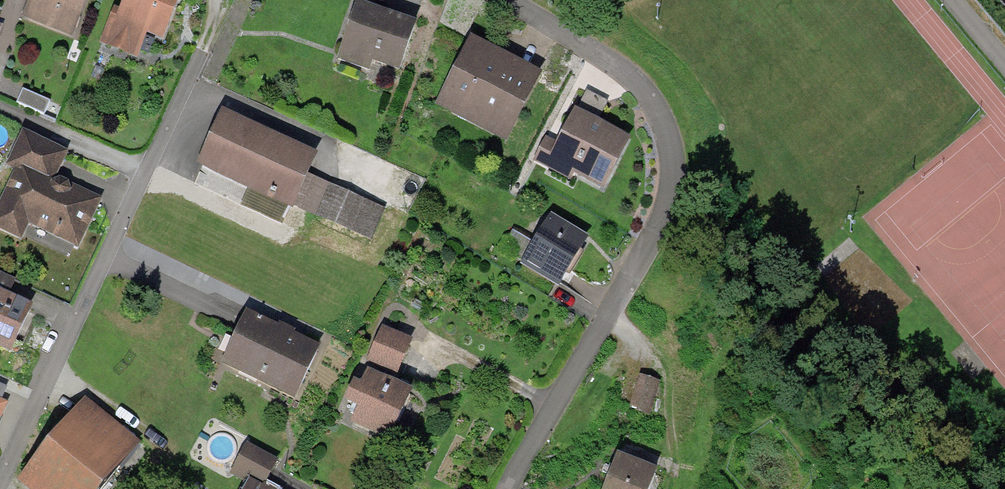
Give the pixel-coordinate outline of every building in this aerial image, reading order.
[(20,16),(72,37),(87,0),(26,0),(20,16)] [(119,5),(114,3),(97,42),(138,59),(149,34),(163,40),(179,0),(121,0),(119,5)] [(416,21),(356,0),(336,58),(369,69),(372,60),(399,69),(416,21)] [(500,50),(470,35),(435,104),(506,141),(542,72),(500,50)] [(50,99),(23,88),(17,101),(44,113),(50,99)] [(577,108),(575,107),(564,129),(557,141),(547,135),(534,161),(570,180),(574,173),(604,189),(631,137),(597,119),(607,101),(587,90),(577,108)] [(317,152),(222,108),(196,164),(291,208),(294,204),(307,174),(317,152)] [(17,163),(54,180),(56,176),(68,150),(22,129),(6,164),(14,168),(17,163)] [(0,199),(0,229),(22,240),(29,224),(79,247),(102,197),(65,180),(56,176),(54,180),(17,163),(14,168),(0,199)] [(385,209),(307,174),(294,204),(371,239),(385,209)] [(589,236),(551,213),(520,264),(558,287),(589,236)] [(11,294),(18,280),(0,272),(0,289),(11,294)] [(0,289),(0,347),(11,352),(33,305),(11,294),(0,289)] [(246,311),(221,363),(295,398),(320,346),(285,329),(246,311)] [(412,339),(382,325),(365,363),(395,377),(412,339)] [(412,388),(368,369),(361,382),(354,379),(344,400),(357,406),(350,423),(389,440),(412,388)] [(660,381),(640,375),(630,408),(650,414),(660,381)] [(85,395),(17,479),(29,488),(101,488),(141,439),(85,395)] [(8,401),(0,398),(0,419),(8,401)] [(264,484),(278,458),(246,441),(228,473),(246,483),(250,476),(264,484)] [(617,452),(610,469),(602,488),(649,488),(657,468),(617,452)] [(250,476),(246,483),(243,488),(273,488),(264,484),(250,476)]
